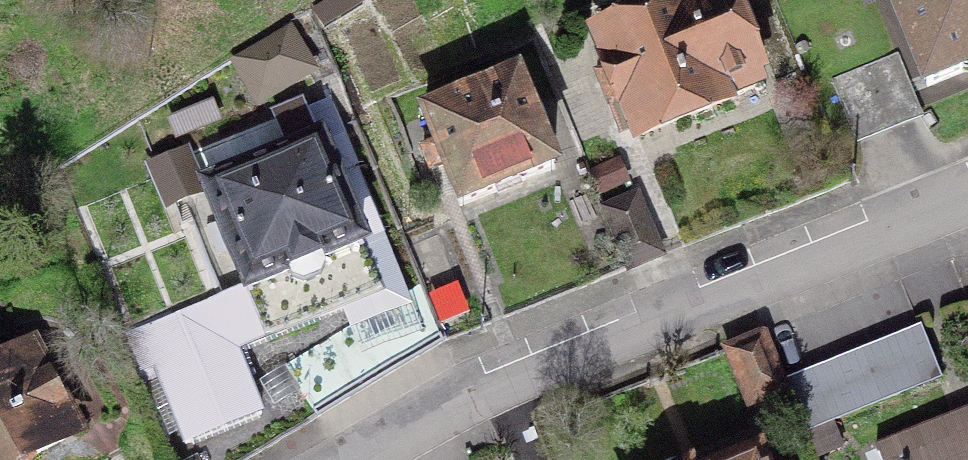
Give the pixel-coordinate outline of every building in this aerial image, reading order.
[(598,38),(610,68),(597,74),(608,102),(622,96),(637,136),(755,89),(756,92),(765,88),(729,0),(702,0),(685,7),(683,2),(598,38)] [(927,86),(967,69),(967,0),(893,0),(927,86)] [(285,29),(237,57),(260,96),(307,69),(285,29)] [(897,53),(832,79),(856,139),(921,114),(897,53)] [(518,79),(424,116),(435,144),(422,149),(432,175),(445,169),(460,207),(554,169),(518,79)] [(245,286),(123,337),(138,373),(152,367),(185,443),(261,413),(236,350),(380,292),(321,142),(336,139),(322,101),(156,168),(170,201),(206,187),(245,286)] [(604,208),(629,268),(661,256),(637,195),(604,208)] [(419,285),(385,305),(416,358),(442,342),(419,285)] [(363,318),(285,365),(316,417),(395,370),(363,318)] [(943,376),(922,325),(785,380),(806,432),(943,376)] [(782,382),(763,334),(725,349),(745,397),(782,382)] [(0,365),(0,459),(30,459),(32,457),(64,439),(52,417),(64,410),(31,348),(0,365)] [(958,434),(950,415),(876,444),(882,459),(967,459),(967,430),(958,434)]
